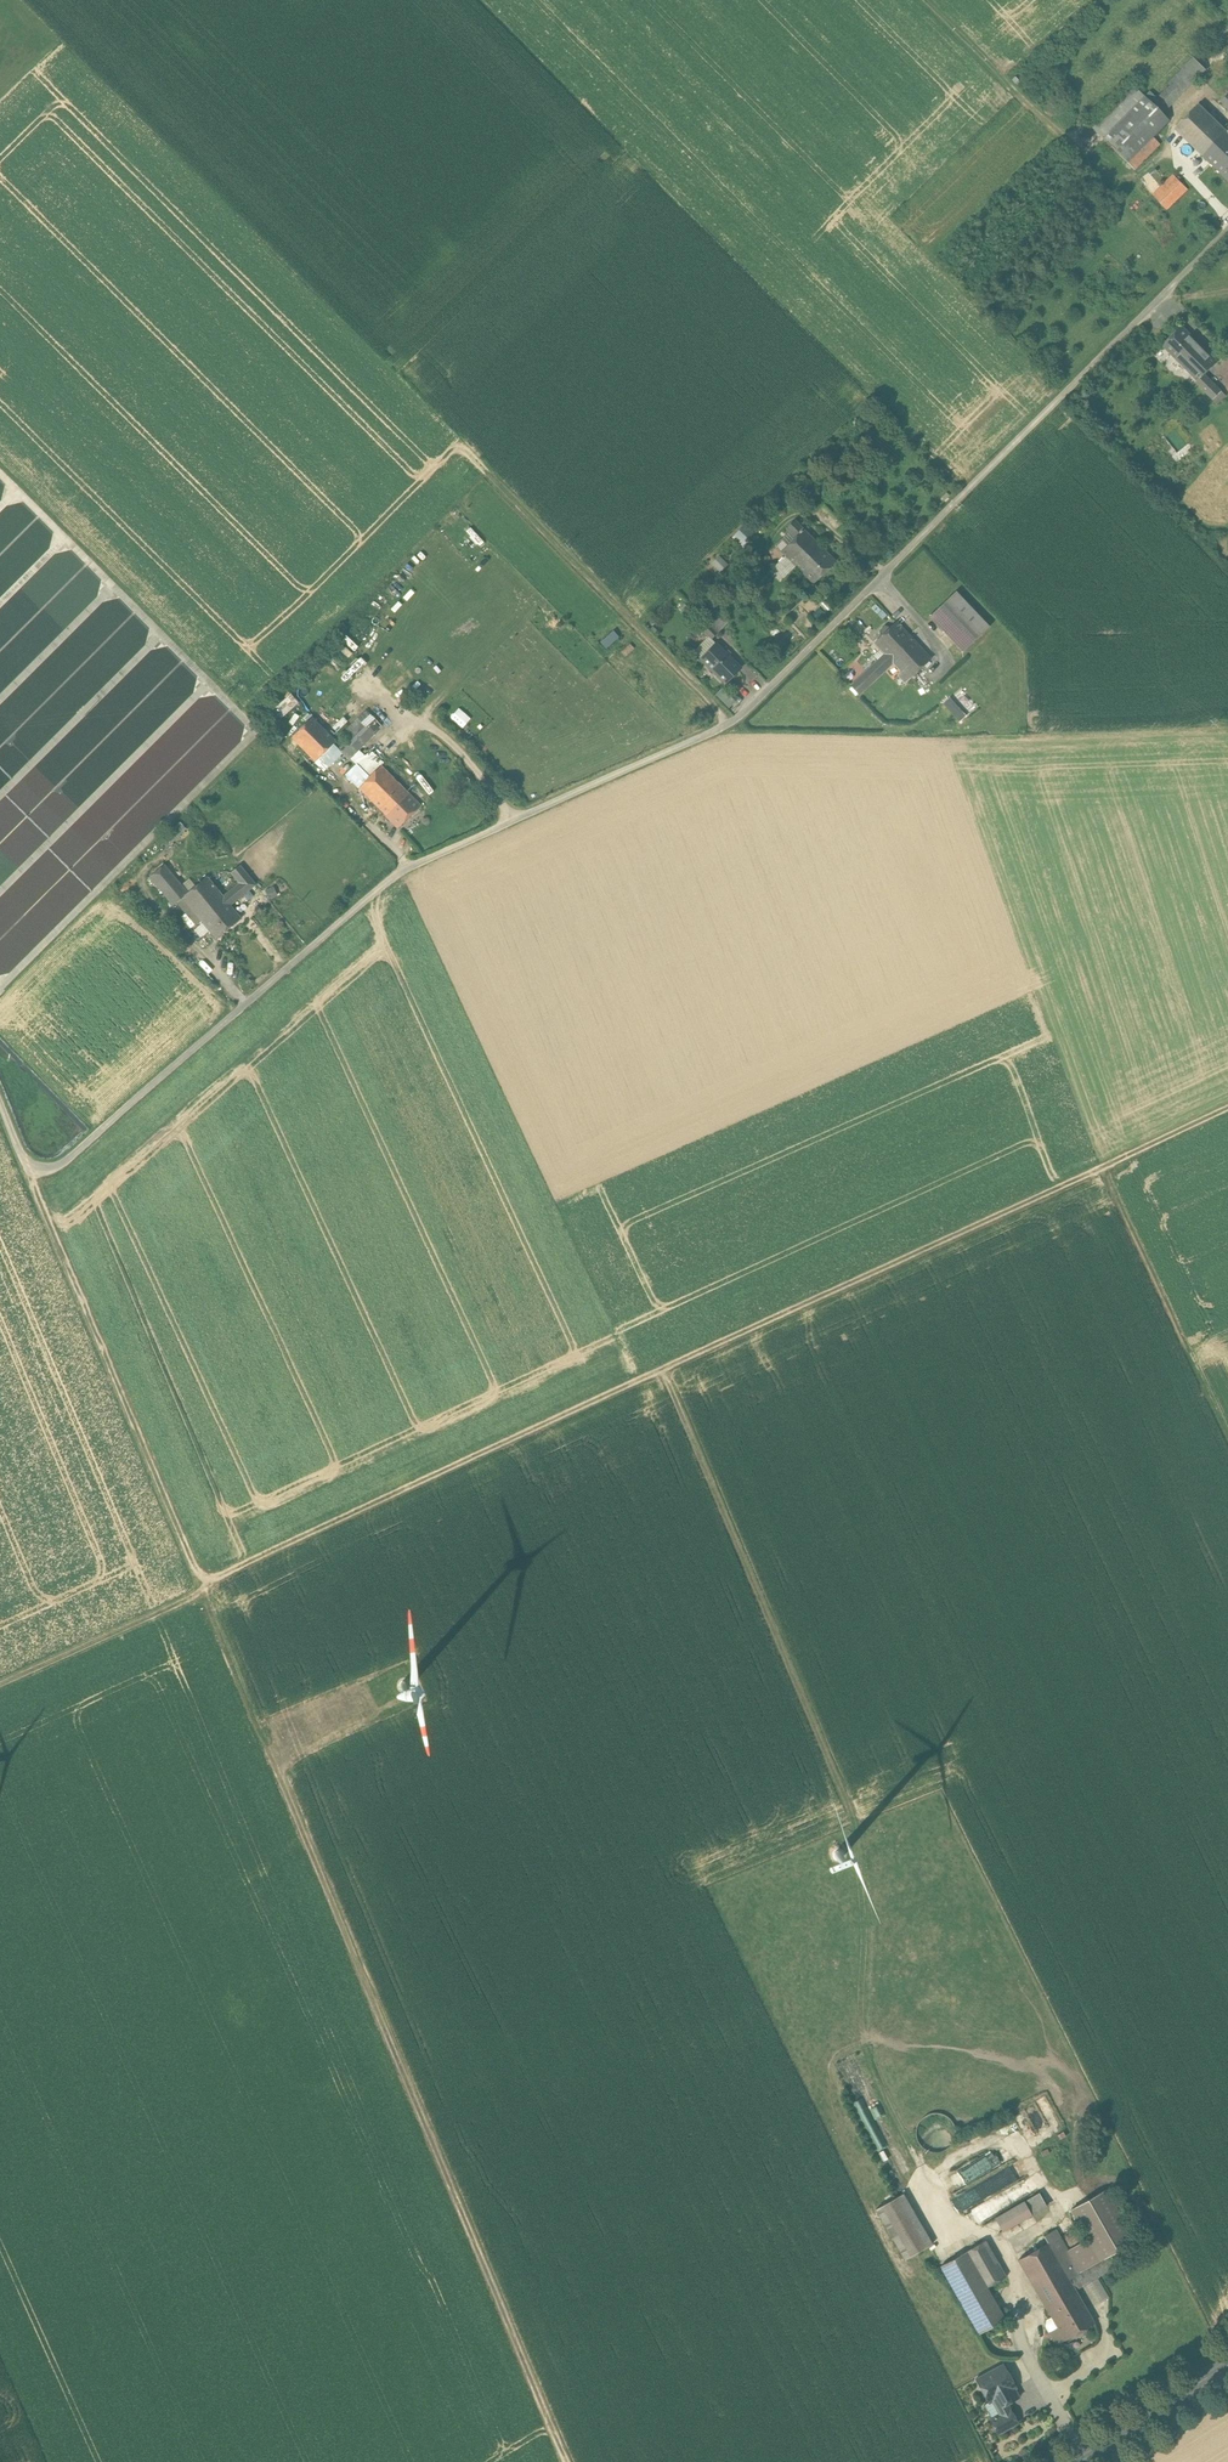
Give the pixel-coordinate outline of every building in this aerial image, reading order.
[(1194,58),(1167,84),(1179,96),(1206,69),(1194,58)] [(1179,96),(1167,84),(1154,97),(1150,102),(1162,114),(1179,96)] [(1145,97),(1135,87),(1093,129),(1135,170),(1160,144),(1152,137),(1169,121),(1162,114),(1150,102),(1145,97)] [(1154,97),(1149,92),(1145,97),(1150,102),(1154,97)] [(1226,130),(1199,104),(1176,129),(1227,180),(1227,128),(1226,130)] [(1173,174),(1152,195),(1167,210),(1188,189),(1173,174)] [(1217,362),(1181,328),(1163,347),(1199,381),(1205,374),(1217,362)] [(1217,362),(1205,374),(1210,379),(1222,366),(1217,362)] [(1210,379),(1205,374),(1199,381),(1196,384),(1217,404),(1227,394),(1210,379)] [(770,524),(761,515),(755,522),(764,530),(770,524)] [(837,562),(795,521),(787,529),(796,538),(781,551),(785,556),(796,566),(814,584),(837,562)] [(756,538),(744,526),(733,537),(746,549),(756,538)] [(719,572),(729,567),(723,555),(713,561),(719,572)] [(785,556),(770,571),(780,582),(796,566),(785,556)] [(956,591),(930,617),(963,652),(990,627),(956,591)] [(707,621),(718,633),(728,623),(716,611),(707,621)] [(707,621),(706,620),(698,627),(711,640),(718,633),(707,621)] [(909,635),(897,622),(894,624),(890,628),(888,627),(885,626),(880,631),(880,634),(881,636),(878,639),(874,643),(884,654),(851,685),(852,685),(860,694),(893,663),(902,672),(898,675),(905,683),(931,659),(909,635)] [(740,668),(716,644),(701,659),(725,683),(740,668)] [(736,702),(722,688),(715,695),(729,709),(736,702)] [(966,716),(950,698),(943,703),(959,722),(966,716)] [(451,717),(463,728),(472,717),(459,707),(451,717)] [(353,724),(369,738),(382,724),(366,710),(353,724)] [(915,716),(905,720),(908,727),(918,723),(915,716)] [(313,717),(292,738),(307,753),(316,762),(334,744),(336,741),(313,717)] [(369,738),(353,724),(336,741),(334,744),(349,759),(369,738)] [(316,762),(307,753),(302,758),(310,767),(316,762)] [(381,766),(359,788),(386,815),(409,794),(381,766)] [(409,794),(386,815),(399,828),(421,806),(409,794)] [(166,837),(173,844),(187,829),(180,822),(166,837)] [(189,892),(164,864),(150,876),(174,904),(176,903),(183,897),(189,892)] [(228,900),(237,910),(261,889),(247,872),(237,881),(243,887),(228,900)] [(228,900),(207,876),(189,892),(183,897),(203,920),(204,921),(228,900)] [(265,891),(268,898),(277,895),(275,888),(265,891)] [(203,920),(183,897),(176,903),(185,914),(194,924),(196,926),(203,920)] [(237,910),(228,900),(204,921),(218,938),(242,917),(237,910)] [(194,924),(185,914),(182,917),(191,927),(194,924)] [(871,2108),(877,2106),(871,2089),(864,2091),(871,2108)] [(950,2142),(938,2120),(923,2128),(935,2150),(950,2142)] [(986,2174),(981,2161),(968,2167),(974,2180),(986,2174)] [(966,2166),(949,2174),(956,2188),(973,2181),(966,2166)] [(1089,2238),(1068,2250),(1080,2272),(1109,2255),(1135,2241),(1105,2190),(1072,2209),(1089,2238)] [(1024,2201),(995,2218),(1003,2231),(1046,2206),(1039,2193),(1024,2201)] [(903,2194),(876,2209),(905,2260),(932,2244),(903,2194)] [(976,2226),(999,2212),(991,2198),(968,2211),(976,2226)] [(1068,2250),(1056,2229),(1044,2236),(1048,2243),(1069,2279),(1080,2272),(1068,2250)] [(1069,2279),(1048,2243),(1044,2236),(1030,2244),(1034,2251),(1019,2259),(1046,2307),(1075,2290),(1069,2279)] [(985,2240),(941,2266),(980,2333),(1005,2319),(987,2287),(1006,2276),(985,2240)] [(1080,2272),(1069,2279),(1075,2290),(1116,2266),(1109,2255),(1080,2272)] [(1075,2290),(1046,2307),(1052,2317),(1065,2340),(1094,2323),(1075,2290)] [(1065,2340),(1052,2317),(1047,2320),(1045,2327),(1056,2345),(1065,2340)] [(994,2419),(1001,2415),(998,2408),(1007,2403),(1013,2400),(1008,2391),(1016,2387),(1003,2365),(977,2379),(989,2402),(986,2404),(994,2419)] [(1017,2422),(1007,2403),(998,2408),(1001,2415),(994,2419),(991,2420),(998,2433),(1017,2422)]
